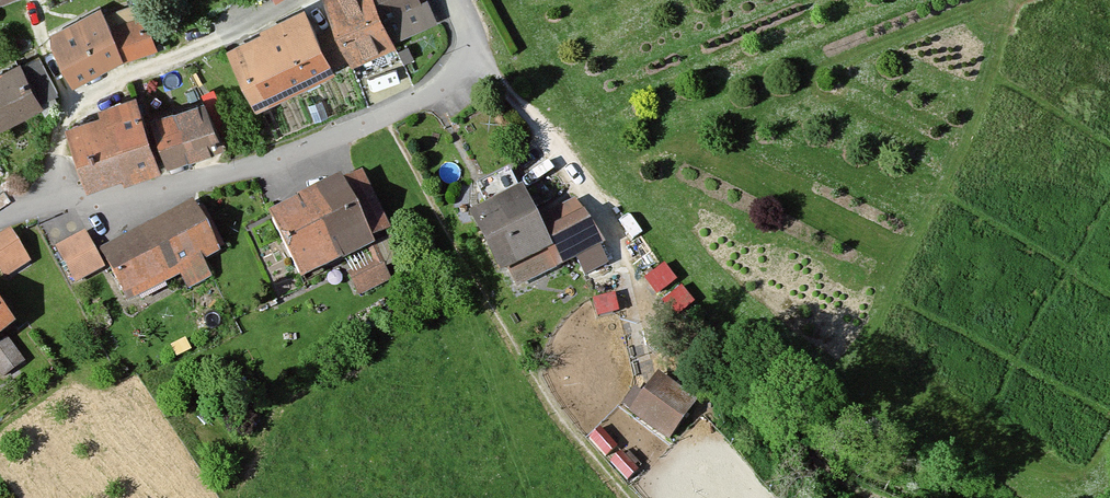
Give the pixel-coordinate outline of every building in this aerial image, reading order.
[(379,0),(326,0),(337,28),(317,36),(329,67),(348,59),(351,65),(398,45),(395,38),(379,0)] [(395,38),(436,23),(427,0),(379,0),(395,38)] [(100,9),(51,34),(74,80),(155,43),(140,2),(105,14),(100,9)] [(317,36),(304,13),(230,48),(257,106),(332,71),(329,67),(317,36)] [(40,59),(22,68),(39,100),(56,91),(40,59)] [(20,64),(0,74),(0,122),(40,102),(39,100),(22,68),(20,64)] [(156,163),(134,97),(102,107),(104,112),(67,125),(88,186),(156,163)] [(203,102),(153,118),(167,160),(217,144),(203,102)] [(547,230),(525,185),(520,188),(509,168),(478,184),(488,203),(471,211),(501,271),(552,245),(562,264),(599,246),(582,213),(547,230)] [(389,237),(359,173),(275,211),(304,275),(341,258),(358,295),(392,279),(376,243),(389,237)] [(224,251),(202,208),(111,252),(136,304),(187,279),(191,288),(219,275),(210,258),(224,251)] [(10,232),(0,238),(0,268),(6,276),(29,261),(10,232)] [(103,267),(84,232),(57,247),(75,281),(103,267)] [(665,264),(645,280),(658,296),(678,280),(665,264)] [(694,301),(681,287),(664,302),(676,316),(694,301)] [(615,293),(593,299),(598,316),(620,311),(615,293)] [(0,307),(0,335),(14,324),(0,307)] [(0,343),(0,374),(3,378),(25,361),(8,338),(0,343)] [(631,415),(669,441),(698,401),(659,373),(645,393),(634,386),(620,406),(631,415)] [(631,463),(614,443),(603,453),(621,472),(631,463)]
